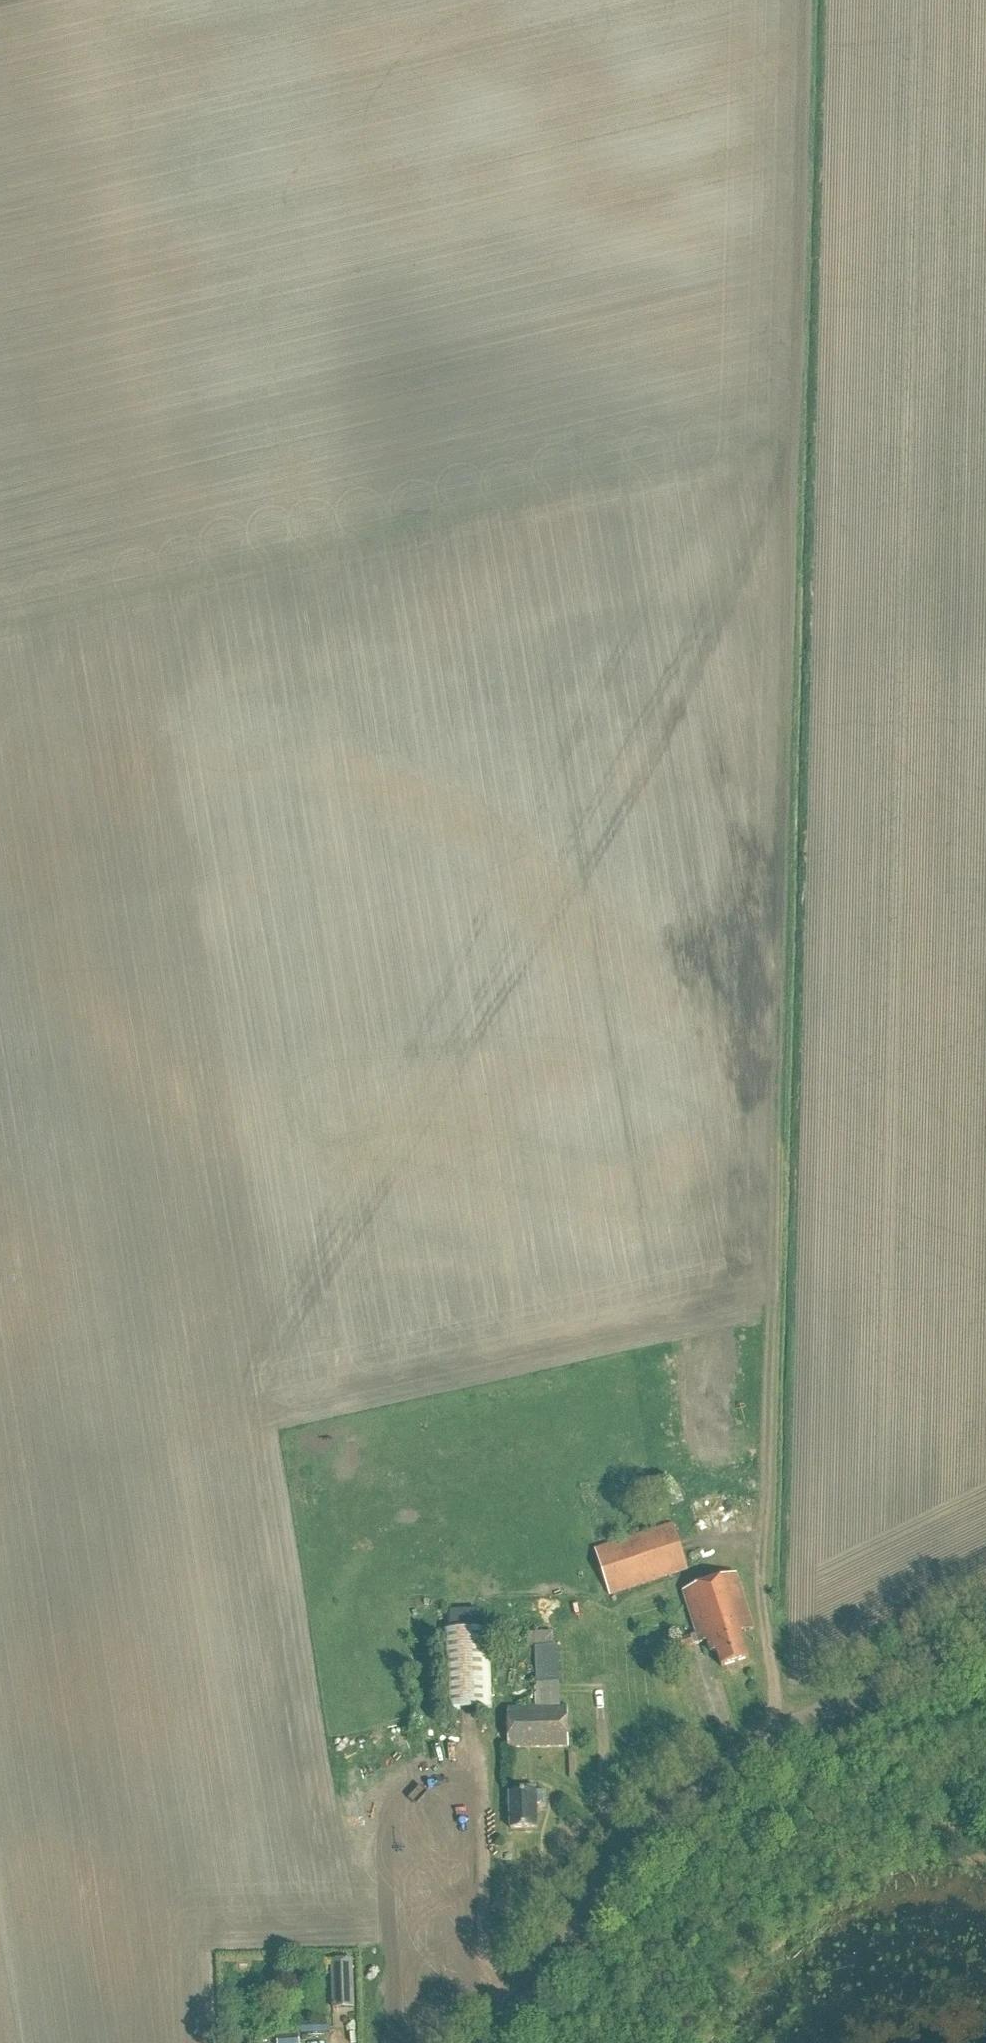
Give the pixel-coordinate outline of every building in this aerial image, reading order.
[(678,1525),(600,1550),(614,1595),(692,1570),(678,1525)] [(752,1658),(744,1633),(757,1629),(739,1573),(686,1590),(700,1634),(683,1640),(686,1649),(711,1641),(715,1653),(720,1652),(725,1667),(752,1658)] [(488,1629),(442,1630),(444,1710),(491,1708),(488,1629)] [(534,1647),(536,1707),(510,1708),(511,1750),(572,1748),(571,1706),(560,1706),(558,1646),(552,1646),(552,1632),(526,1632),(526,1647),(534,1647)] [(526,1792),(511,1793),(512,1830),(538,1829),(537,1806),(545,1806),(544,1792),(535,1792),(535,1788),(526,1788),(526,1792)] [(331,1960),(333,2009),(354,2009),(353,1959),(331,1960)]
